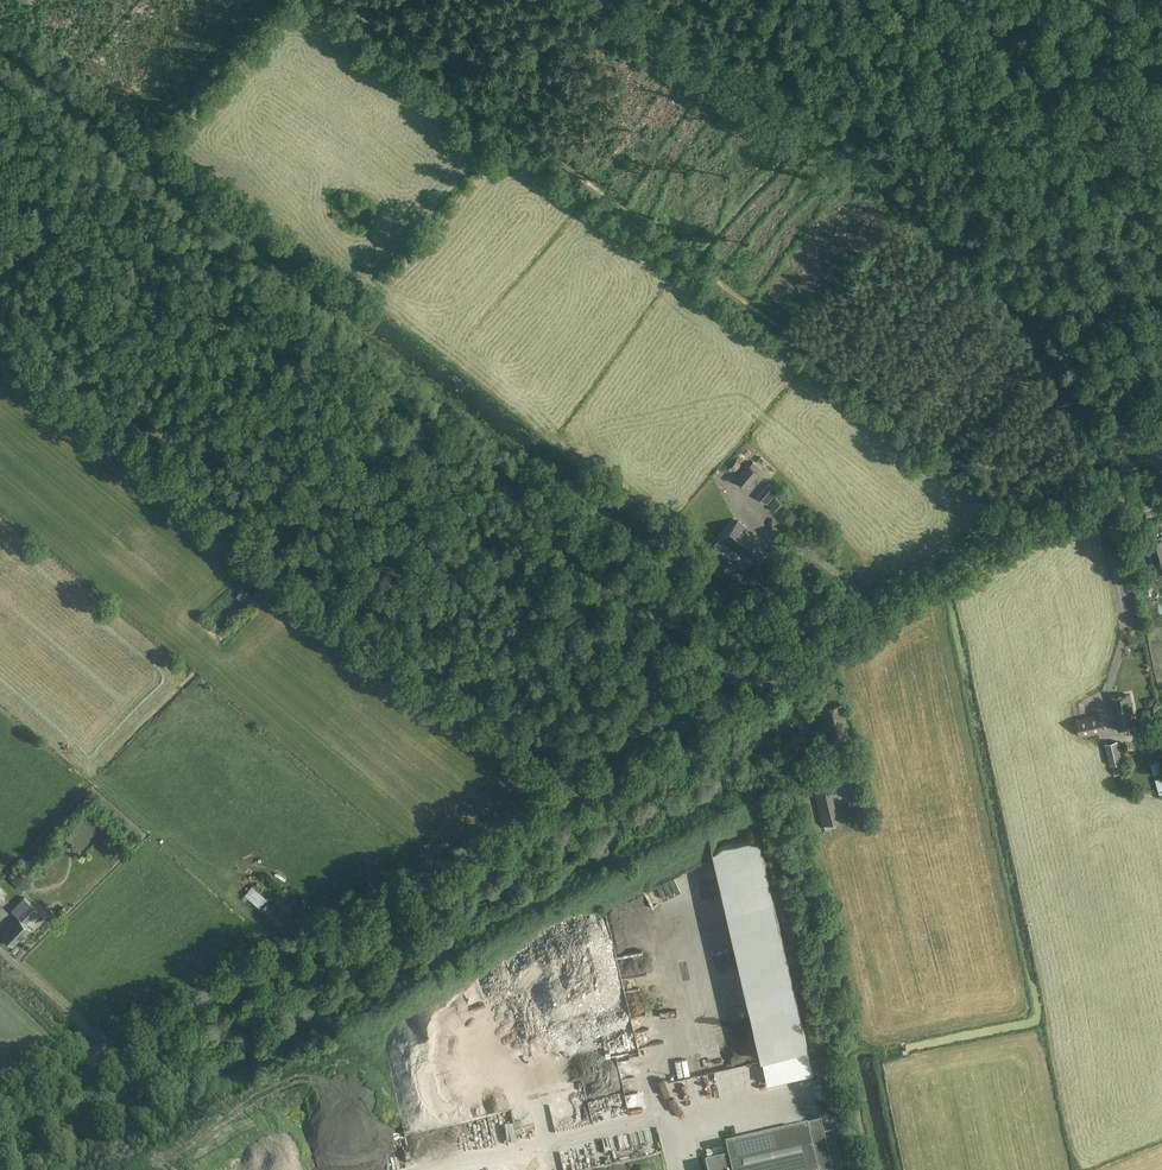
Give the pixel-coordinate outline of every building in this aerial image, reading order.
[(760,473),(748,463),(735,478),(748,488),(760,473)] [(768,483),(757,496),(766,504),(777,490),(768,483)] [(774,510),(776,509),(781,502),(776,498),(769,506),(774,510)] [(754,533),(751,535),(745,530),(747,527),(738,520),(722,540),(740,554),(740,553),(754,564),(768,547),(758,539),(760,537),(754,533)] [(1161,563),(1161,540),(1149,544),(1155,565),(1161,563)] [(1135,726),(1129,694),(1111,698),(1118,730),(1135,726)] [(850,738),(842,704),(823,709),(831,743),(850,738)] [(1076,720),(1079,736),(1103,731),(1100,714),(1076,720)] [(1146,733),(1150,752),(1151,752),(1152,756),(1159,755),(1155,732),(1146,733)] [(1109,765),(1120,763),(1122,762),(1117,741),(1105,744),(1109,765)] [(1154,776),(1158,795),(1161,794),(1161,774),(1154,776)] [(836,822),(832,802),(827,780),(813,783),(822,825),(836,822)] [(800,1056),(759,843),(711,852),(752,1065),(800,1056)] [(10,875),(15,879),(24,889),(29,883),(20,874),(15,869),(10,875)] [(273,886),(269,890),(276,898),(280,893),(273,886)] [(0,887),(0,903),(8,895),(0,887)] [(12,923),(12,924),(2,934),(14,945),(22,937),(23,939),(31,931),(25,925),(38,911),(25,898),(12,911),(18,917),(12,923)] [(288,919),(268,901),(261,910),(280,927),(288,919)] [(705,1165),(707,1169),(817,1169),(808,1128),(725,1147),(728,1160),(705,1165)] [(824,1154),(826,1163),(833,1161),(832,1153),(824,1154)]
